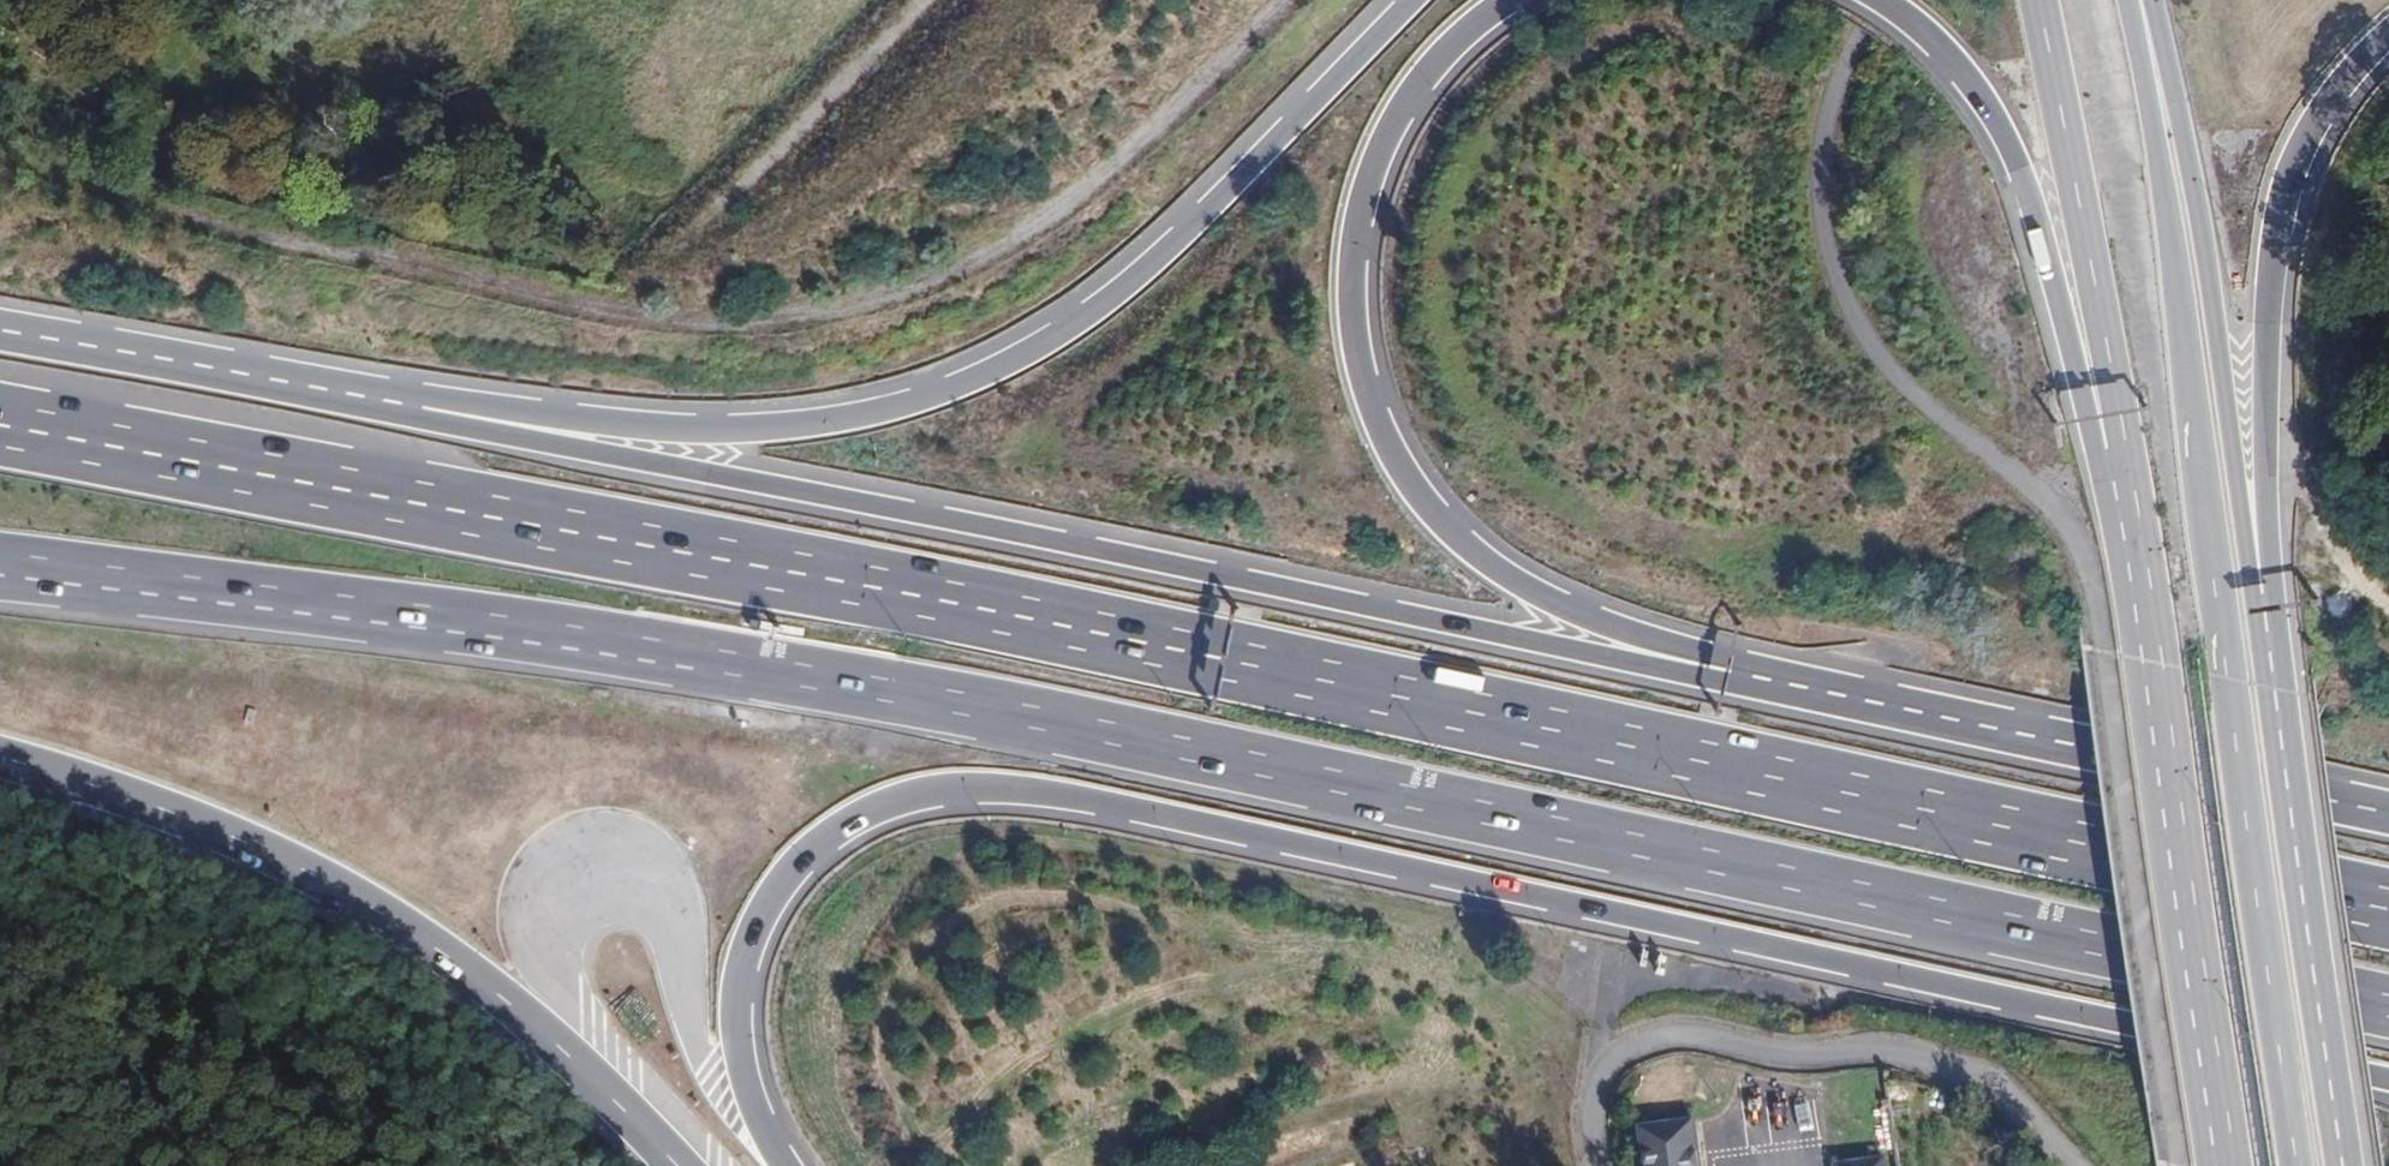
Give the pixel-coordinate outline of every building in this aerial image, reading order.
[(1696,1121),(1641,1129),(1646,1165),(1701,1165),(1696,1121)]
